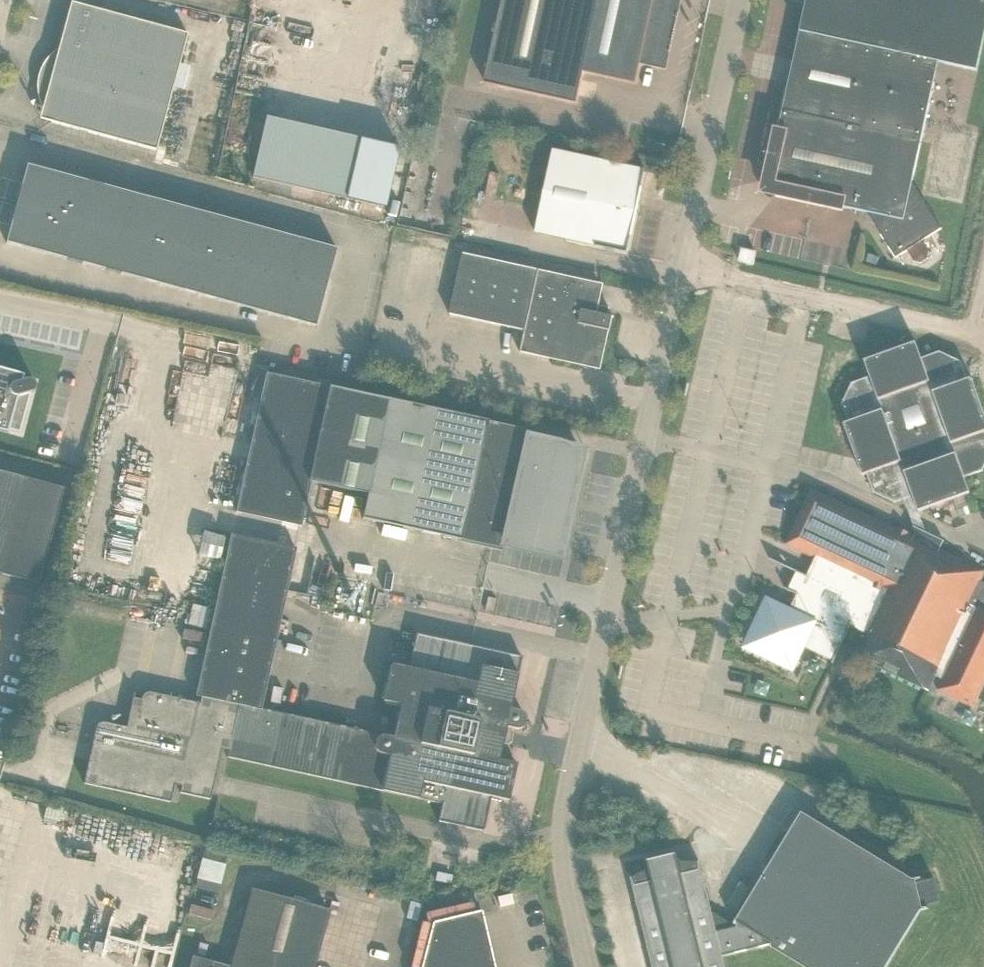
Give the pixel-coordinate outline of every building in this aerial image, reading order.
[(485,83),(576,103),(583,72),(636,83),(640,64),(657,68),(672,0),(503,0),(485,83)] [(765,190),(866,212),(896,258),(907,251),(914,261),(921,263),(928,259),(929,251),(922,241),(941,228),(912,182),(934,82),(918,57),(977,70),(983,39),(983,0),(807,0),(765,190)] [(156,151),(188,34),(71,2),(58,48),(54,51),(50,54),(46,59),(43,64),(40,69),(38,75),(37,82),(37,89),(38,95),(40,101),(42,107),(39,119),(156,151)] [(401,147),(269,119),(255,179),(389,207),(401,147)] [(627,252),(645,170),(553,150),(535,232),(627,252)] [(5,243),(313,326),(334,249),(26,166),(5,243)] [(753,265),(756,253),(741,250),(739,262),(753,265)] [(610,330),(613,316),(593,312),(599,283),(463,253),(449,315),(524,331),(520,352),(600,369),(608,330),(610,330)] [(747,646),(792,667),(802,645),(833,660),(832,663),(833,664),(851,625),(869,634),(867,638),(862,636),(853,655),(928,691),(935,676),(943,679),(938,690),(972,707),(983,681),(983,583),(980,581),(983,574),(983,570),(940,550),(944,541),(927,533),(919,511),(970,493),(964,477),(983,471),(983,468),(983,413),(972,378),(968,379),(961,361),(940,351),(921,358),(916,342),(864,361),(870,377),(851,383),(841,404),(848,422),(844,424),(863,476),(867,474),(873,492),(894,502),(903,499),(915,533),(914,537),(911,536),(912,534),(897,527),(896,529),(811,489),(786,544),(815,558),(807,575),(770,558),(770,560),(798,573),(790,590),(785,587),(785,589),(798,595),(790,612),(768,602),(747,646)] [(20,377),(0,372),(0,427),(20,433),(31,392),(32,392),(33,392),(33,391),(34,390),(35,389),(36,388),(36,387),(36,386),(36,385),(35,384),(35,383),(34,382),(33,381),(32,380),(31,380),(30,380),(29,380),(27,380),(18,382),(20,377)] [(266,374),(236,512),(300,527),(310,482),(368,495),(363,519),(460,540),(460,541),(501,550),(503,541),(558,554),(581,453),(526,440),(528,431),(266,374)] [(38,584),(64,489),(0,472),(0,574),(38,584)] [(204,532),(202,556),(224,557),(225,533),(204,532)] [(96,727),(84,783),(170,802),(174,785),(181,786),(179,793),(210,799),(221,749),(228,750),(227,757),(442,804),(438,821),(484,831),(491,797),(508,801),(516,764),(499,760),(506,727),(515,729),(516,729),(517,729),(518,729),(519,729),(520,728),(521,727),(522,727),(522,726),(523,726),(523,725),(524,724),(524,723),(525,722),(525,721),(525,720),(525,719),(525,718),(524,717),(524,716),(524,715),(523,715),(523,714),(522,713),(521,713),(521,712),(520,712),(520,711),(519,711),(510,709),(522,657),(416,634),(408,668),(391,664),(383,702),(400,705),(393,738),(261,709),(296,548),(231,534),(196,696),(200,697),(199,703),(149,692),(146,693),(143,695),(141,697),(141,700),(132,698),(126,727),(104,722),(100,723),(98,724),(96,727)] [(59,822),(63,805),(48,801),(43,818),(59,822)] [(621,826),(636,823),(634,812),(618,816),(621,826)] [(802,813),(734,924),(735,925),(736,925),(737,925),(737,927),(717,931),(699,861),(698,862),(699,870),(682,874),(677,854),(648,861),(653,882),(636,886),(632,880),(632,878),(631,878),(653,966),(725,966),(723,955),(771,944),(772,946),(770,946),(771,947),(772,947),(805,966),(887,966),(921,911),(929,909),(928,907),(925,908),(923,908),(922,906),(940,902),(934,879),(916,883),(916,881),(918,880),(921,879),(921,878),(913,880),(802,813)] [(509,877),(517,875),(514,867),(507,869),(509,877)] [(329,911),(252,890),(231,966),(313,966),(329,911)] [(499,907),(513,904),(511,894),(497,897),(499,907)] [(481,911),(432,923),(420,966),(494,966),(481,911)] [(192,957),(189,966),(230,966),(192,957)]
